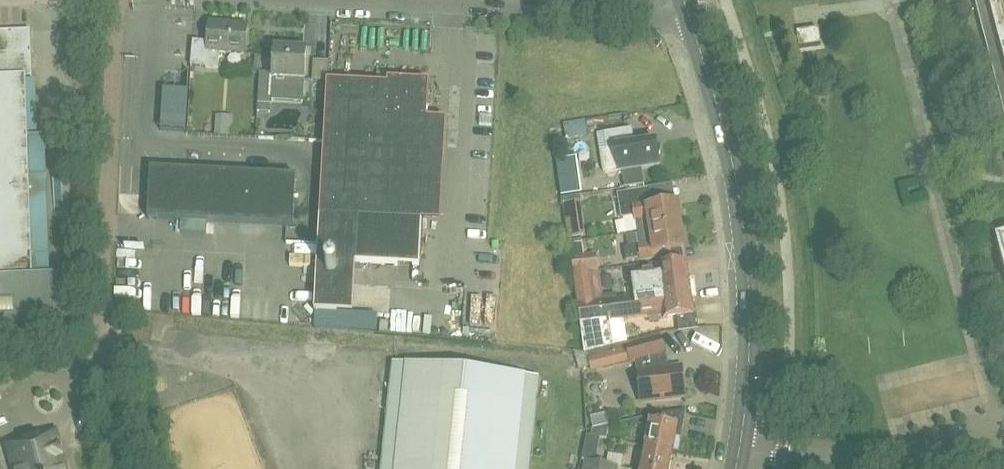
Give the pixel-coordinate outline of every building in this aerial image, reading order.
[(207,52),(207,53),(206,68),(219,69),(220,53),(245,55),(248,26),(210,23),(207,52)] [(818,30),(797,33),(799,49),(821,46),(818,30)] [(74,325),(72,276),(33,278),(26,78),(32,78),(31,31),(0,33),(0,328),(74,325)] [(81,46),(81,56),(92,56),(92,46),(81,46)] [(260,73),(258,104),(273,105),(274,80),(305,81),(307,51),(275,49),(274,74),(260,73)] [(328,78),(328,61),(313,61),(314,79),(328,78)] [(388,80),(388,86),(329,82),(319,242),(315,312),(337,314),(353,315),(356,264),(420,268),(422,223),(442,224),(448,120),(428,119),(430,91),(429,91),(430,82),(388,80)] [(161,133),(186,134),(188,93),(163,92),(161,133)] [(567,139),(587,136),(585,120),(565,123),(567,139)] [(232,136),(232,126),(216,126),(215,135),(232,136)] [(656,145),(656,142),(637,145),(631,141),(629,130),(605,134),(607,149),(600,150),(604,172),(607,175),(620,173),(623,173),(625,187),(645,184),(642,170),(660,167),(658,158),(662,153),(661,148),(656,145)] [(293,213),(295,176),(150,169),(148,206),(148,219),(285,226),(293,226),(293,213)] [(579,176),(558,179),(561,197),(581,194),(579,176)] [(651,204),(648,189),(617,194),(622,218),(635,216),(636,222),(638,235),(681,227),(678,205),(662,207),(662,203),(651,204)] [(563,203),(580,201),(581,201),(581,195),(562,198),(563,203)] [(640,247),(625,249),(626,261),(641,258),(642,261),(670,257),(669,252),(685,250),(681,227),(638,235),(640,247)] [(995,242),(1003,277),(1003,240),(995,242)] [(574,275),(599,272),(596,254),(585,256),(583,243),(570,245),(574,275)] [(633,272),(636,298),(690,290),(687,265),(633,272)] [(603,302),(599,272),(574,275),(574,282),(578,305),(600,302),(603,302)] [(636,298),(603,302),(600,302),(602,322),(627,319),(626,313),(662,308),(664,319),(693,316),(690,290),(636,298)] [(606,349),(602,322),(600,302),(578,305),(585,355),(606,349)] [(660,339),(628,348),(632,363),(664,355),(660,339)] [(539,377),(394,362),(383,468),(530,468),(539,377)] [(681,368),(639,373),(642,402),(685,397),(681,368)] [(646,446),(674,452),(675,451),(680,452),(682,439),(677,438),(679,428),(684,429),(687,412),(651,416),(650,421),(646,446)] [(606,439),(609,426),(592,429),(591,436),(606,439)] [(63,458),(56,460),(49,434),(9,445),(16,468),(66,468),(63,458)] [(600,438),(587,436),(582,460),(595,462),(600,438)] [(642,468),(671,468),(674,452),(646,446),(642,468)]
